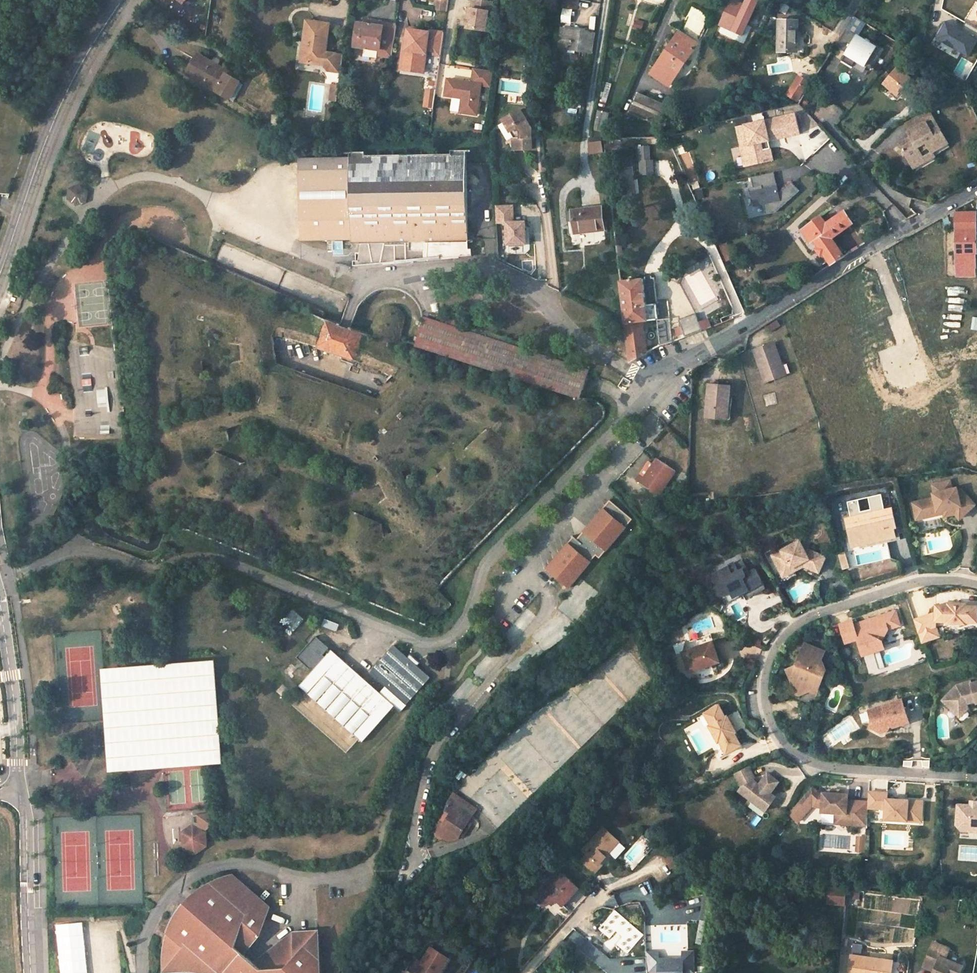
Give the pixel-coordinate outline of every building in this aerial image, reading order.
[(449,1),(445,0),(436,0),(435,11),(447,13),(449,1)] [(490,2),(478,0),(472,0),(471,10),(469,9),(466,29),(485,31),(488,13),(490,13),(492,2),(490,2)] [(698,44),(711,16),(691,7),(680,31),(698,44)] [(330,24),(306,21),(303,43),(306,43),(303,62),(324,65),(327,71),(331,71),(340,72),(343,56),(325,53),(330,24)] [(798,21),(780,21),(778,52),(797,52),(798,21)] [(368,47),(380,49),(380,53),(379,55),(392,57),(393,54),(396,26),(373,24),(373,27),(371,27),(365,26),(358,26),(356,46),(368,47)] [(595,35),(561,29),(559,48),(592,53),(595,35)] [(426,53),(427,47),(435,48),(442,49),(444,33),(430,31),(429,33),(408,30),(407,38),(406,49),(404,49),(401,70),(416,72),(419,52),(426,53)] [(680,31),(651,73),(669,86),(698,44),(680,31)] [(866,65),(877,48),(857,35),(841,61),(852,68),(857,60),(866,65)] [(966,65),(947,54),(939,68),(963,83),(976,58),(976,46),(966,65)] [(419,52),(416,72),(424,73),(426,53),(419,52)] [(227,75),(230,72),(199,53),(196,57),(212,67),(211,68),(210,68),(226,77),(227,75)] [(226,77),(210,68),(211,68),(212,67),(196,57),(195,59),(186,75),(231,101),(235,103),(244,87),(240,85),(241,83),(227,75),(226,77)] [(897,67),(883,84),(900,97),(903,92),(912,99),(924,84),(915,77),(912,80),(897,67)] [(475,115),(480,85),(489,86),(492,71),(473,68),(471,83),(446,79),(444,96),(461,99),(459,113),(475,115)] [(338,87),(340,72),(331,71),(329,85),(331,86),(338,87)] [(243,79),(230,72),(227,75),(241,83),(243,79)] [(799,101),(810,83),(800,77),(789,95),(799,101)] [(331,86),(329,101),(336,102),(338,87),(331,86)] [(434,108),(436,90),(427,88),(424,107),(434,108)] [(672,109),(638,94),(630,112),(665,127),(672,109)] [(520,111),(502,120),(513,138),(512,150),(531,150),(531,138),(529,138),(529,127),(520,111)] [(601,111),(597,132),(605,134),(609,113),(601,111)] [(801,134),(797,114),(779,118),(784,138),(801,134)] [(934,123),(930,116),(908,129),(912,136),(910,137),(913,142),(915,147),(904,153),(913,168),(926,161),(924,157),(930,153),(932,158),(948,148),(940,133),(935,135),(930,126),(934,123)] [(784,138),(779,118),(766,121),(771,141),(784,138)] [(766,121),(747,125),(752,145),(743,147),(748,167),(776,161),(773,148),(765,150),(764,143),(771,141),(766,121)] [(752,145),(747,125),(739,127),(743,147),(752,145)] [(591,142),(591,153),(605,153),(604,141),(591,142)] [(773,148),(771,141),(764,143),(765,150),(773,148)] [(915,147),(913,142),(902,148),(904,153),(915,147)] [(650,148),(640,149),(641,174),(653,174),(653,161),(650,161),(650,148)] [(345,155),(295,156),(296,237),(346,236),(346,241),(355,241),(356,255),(352,255),(353,260),(351,260),(351,265),(407,264),(407,253),(420,252),(421,264),(468,263),(468,258),(463,258),(463,239),(461,149),(447,149),(447,157),(359,157),(360,150),(345,151),(345,155)] [(913,168),(916,173),(935,163),(932,158),(926,161),(913,168)] [(776,213),(800,191),(792,182),(782,191),(779,192),(774,173),(752,178),(754,188),(749,189),(751,197),(754,197),(756,206),(764,204),(767,215),(776,213)] [(72,189),(71,191),(85,201),(86,200),(87,199),(87,197),(87,196),(87,194),(87,193),(86,192),(85,190),(84,189),(83,188),(81,187),(80,186),(78,186),(77,186),(75,187),(74,187),(73,188),(72,189)] [(85,201),(71,191),(70,200),(75,205),(85,201)] [(524,245),(524,223),(512,223),(512,207),(496,207),(497,224),(505,224),(506,245),(524,245)] [(601,207),(572,210),(575,234),(605,230),(601,207)] [(853,223),(845,211),(826,224),(821,217),(806,227),(813,237),(811,238),(813,241),(830,266),(844,257),(831,238),(853,223)] [(956,253),(976,253),(976,212),(956,212),(956,253)] [(813,237),(806,227),(800,230),(810,244),(813,241),(811,238),(813,237)] [(721,245),(727,263),(735,260),(729,242),(721,245)] [(421,264),(420,252),(407,253),(407,264),(415,264),(421,264)] [(956,268),(976,268),(976,253),(956,253),(956,268)] [(647,352),(643,322),(657,320),(658,320),(657,304),(646,305),(643,279),(622,282),(631,361),(647,352)] [(706,321),(700,321),(697,313),(680,319),(682,326),(675,329),(679,340),(709,328),(706,321)] [(422,322),(414,345),(581,398),(589,373),(423,319),(422,322)] [(610,326),(596,320),(592,327),(606,334),(610,326)] [(327,321),(316,348),(334,355),(354,362),(364,335),(343,327),(341,326),(327,321)] [(774,343),(754,350),(765,382),(783,376),(779,365),(782,364),(774,343)] [(732,386),(709,384),(706,417),(722,418),(723,404),(728,405),(730,405),(732,386)] [(659,496),(676,471),(657,458),(653,463),(652,464),(654,466),(647,477),(642,474),(637,480),(659,496)] [(651,461),(642,474),(647,477),(654,466),(652,464),(653,463),(651,461)] [(960,518),(976,504),(961,489),(957,490),(957,488),(933,493),(934,498),(913,503),(915,512),(923,510),(925,517),(939,514),(938,511),(943,510),(950,508),(956,514),(960,518)] [(547,568),(570,588),(597,555),(600,558),(633,519),(610,500),(591,522),(587,527),(589,529),(579,541),(573,536),(547,568)] [(950,508),(943,510),(945,516),(956,514),(950,508)] [(896,537),(894,528),(896,528),(892,509),(846,519),(848,530),(853,529),(856,541),(865,539),(888,539),(896,537)] [(923,510),(915,512),(917,519),(925,517),(923,510)] [(856,541),(853,529),(848,530),(852,547),(888,539),(865,539),(856,541)] [(819,572),(825,557),(810,551),(806,553),(799,541),(772,556),(781,571),(790,567),(791,568),(802,562),(804,566),(819,572)] [(849,568),(844,552),(838,554),(843,570),(849,568)] [(766,589),(756,571),(749,574),(742,561),(711,578),(720,595),(726,597),(742,588),(744,592),(748,599),(766,589)] [(784,577),(804,566),(802,562),(791,568),(790,567),(781,571),(784,577)] [(728,600),(744,592),(742,588),(726,597),(728,600)] [(917,632),(935,627),(935,621),(947,622),(946,624),(952,624),(959,624),(965,624),(965,623),(976,623),(976,618),(976,607),(965,606),(965,605),(947,604),(947,606),(935,605),(935,612),(913,620),(917,632)] [(881,638),(887,627),(900,623),(895,609),(853,623),(852,619),(839,623),(846,641),(857,637),(863,654),(884,646),(881,638)] [(938,637),(935,627),(917,632),(920,643),(938,637)] [(299,686),(363,743),(395,706),(401,712),(431,678),(417,666),(419,663),(410,655),(408,657),(394,646),(370,673),(386,687),(381,694),(332,650),(325,657),(323,655),(329,648),(316,636),(296,657),(310,669),(311,668),(314,670),(299,686)] [(717,641),(687,651),(693,671),(724,661),(717,641)] [(821,687),(828,669),(821,667),(827,652),(806,644),(798,667),(790,670),(801,696),(821,687)] [(215,757),(208,667),(110,675),(117,764),(170,760),(189,758),(215,757)] [(954,706),(960,712),(968,704),(967,701),(975,699),(976,701),(976,703),(976,682),(971,684),(971,681),(956,685),(942,701),(951,709),(954,706)] [(872,722),(870,727),(882,733),(884,728),(891,726),(894,727),(910,722),(902,699),(868,710),(872,722)] [(960,712),(954,706),(951,709),(960,717),(969,707),(968,704),(960,712)] [(739,732),(731,716),(729,717),(722,705),(708,712),(715,725),(713,725),(722,741),(723,740),(730,752),(744,745),(738,733),(739,732)] [(770,792),(779,781),(768,773),(762,780),(767,783),(764,787),(755,780),(756,779),(748,766),(735,773),(742,786),(739,790),(766,810),(776,796),(770,792)] [(846,811),(845,823),(867,824),(868,806),(868,801),(848,799),(849,794),(840,793),(833,793),(824,792),(824,793),(821,793),(813,786),(806,793),(801,799),(805,803),(807,800),(812,805),(822,806),(822,811),(836,812),(846,811)] [(887,797),(887,791),(869,790),(868,801),(868,806),(881,807),(881,804),(886,804),(886,807),(885,817),(898,818),(907,819),(907,813),(922,814),(923,799),(887,797)] [(798,821),(812,805),(807,800),(805,803),(801,799),(789,812),(798,821)] [(473,816),(449,801),(446,810),(468,823),(470,820),(473,816)] [(975,804),(975,807),(971,806),(972,804),(957,803),(956,824),(961,829),(976,830),(976,804),(975,804)] [(461,834),(468,823),(446,810),(433,832),(442,838),(445,839),(448,841),(452,841),(454,841),(457,839),(459,838),(461,834)] [(846,811),(836,812),(836,822),(845,823),(846,811)] [(192,824),(193,825),(183,833),(184,848),(195,854),(206,846),(205,831),(205,829),(206,830),(211,823),(210,814),(191,816),(191,824),(192,824)] [(464,836),(473,822),(470,820),(468,823),(461,834),(464,836)] [(599,864),(608,855),(620,843),(604,829),(584,852),(588,855),(582,861),(596,874),(602,867),(599,864)] [(865,850),(866,836),(859,836),(858,849),(865,850)] [(602,867),(611,857),(608,855),(599,864),(602,867)] [(561,873),(536,900),(544,907),(549,901),(552,904),(555,901),(558,901),(563,906),(578,889),(561,873)] [(179,969),(189,969),(196,969),(205,972),(207,972),(320,972),(319,941),(311,941),(307,942),(306,932),(293,933),(255,964),(243,953),(258,936),(268,907),(233,877),(230,877),(224,879),(216,882),(209,886),(201,891),(194,896),(186,905),(181,912),(177,916),(173,924),(171,929),(168,937),(166,946),(165,952),(164,960),(164,970),(179,969)] [(829,888),(828,906),(848,906),(848,888),(829,888)] [(706,946),(710,924),(700,922),(696,945),(706,946)] [(318,932),(313,932),(306,932),(307,942),(311,941),(319,941),(318,932)] [(934,943),(926,960),(937,965),(934,972),(933,972),(960,972),(962,968),(946,960),(951,951),(934,943)] [(416,972),(441,972),(450,958),(432,947),(416,972)] [(694,953),(683,953),(683,965),(674,965),(675,960),(668,959),(668,964),(659,964),(659,952),(648,951),(648,971),(658,972),(683,972),(693,972),(694,953)] [(852,955),(849,972),(892,972),(894,962),(852,955)] [(934,972),(937,965),(926,960),(923,967),(934,972)]
